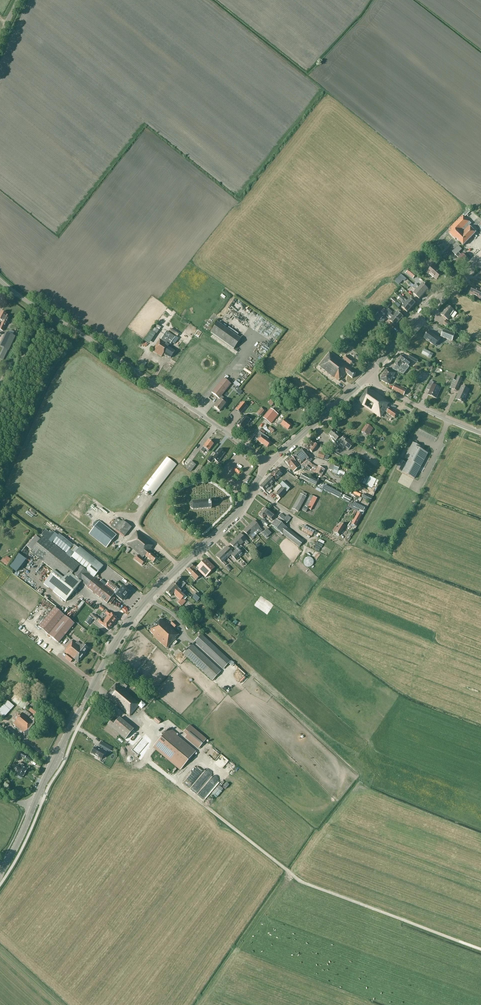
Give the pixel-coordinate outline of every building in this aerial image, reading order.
[(469,226),(471,224),(462,215),(449,229),(451,231),(449,233),(455,240),(456,239),(463,246),(476,233),(469,226)] [(471,224),(477,229),(480,224),(475,220),(471,224)] [(451,252),(455,256),(461,249),(457,246),(451,252)] [(458,258),(456,261),(460,266),(467,259),(462,254),(461,254),(460,255),(459,253),(456,255),(458,258)] [(438,263),(432,258),(427,264),(431,268),(428,272),(437,280),(442,274),(434,267),(438,263)] [(406,272),(413,279),(416,275),(409,269),(406,272)] [(418,286),(415,284),(414,286),(424,295),(428,290),(422,284),(419,288),(418,287),(418,286)] [(382,291),(388,295),(391,290),(385,286),(382,291)] [(414,286),(412,288),(415,290),(415,289),(416,291),(413,294),(419,299),(424,295),(414,286)] [(480,290),(474,287),(470,294),(480,299),(480,298),(480,290)] [(408,301),(400,295),(398,297),(403,301),(406,303),(411,308),(415,304),(410,299),(408,301)] [(232,322),(275,341),(280,329),(278,328),(279,327),(250,314),(253,309),(233,300),(227,312),(235,316),(232,322)] [(411,308),(406,303),(402,308),(407,313),(411,308)] [(454,318),(457,313),(454,312),(454,311),(447,306),(441,315),(448,320),(451,316),(454,318)] [(391,314),(386,310),(384,312),(392,319),(390,321),(395,326),(399,322),(396,319),(394,317),(391,314)] [(0,327),(0,330),(3,331),(9,317),(5,315),(6,314),(1,312),(0,315),(0,320),(3,321),(0,327)] [(403,317),(398,312),(394,317),(396,319),(399,322),(403,317)] [(454,326),(454,325),(452,324),(445,321),(443,325),(452,329),(455,330),(459,332),(460,332),(465,335),(466,333),(461,330),(462,328),(458,326),(457,327),(454,326)] [(218,323),(211,333),(233,349),(241,339),(218,323)] [(157,325),(150,334),(154,336),(160,328),(157,325)] [(15,333),(8,330),(2,344),(10,347),(15,333)] [(160,339),(152,351),(161,357),(163,354),(168,356),(167,357),(169,358),(170,358),(175,351),(168,347),(171,342),(174,344),(178,338),(166,330),(160,339)] [(444,330),(441,336),(452,341),(455,334),(444,330)] [(429,332),(424,338),(435,346),(440,339),(434,335),(429,332)] [(429,358),(431,354),(422,349),(420,354),(429,358)] [(330,352),(319,366),(339,381),(342,377),(342,378),(346,373),(352,378),(356,374),(349,369),(350,369),(347,367),(349,364),(350,365),(351,363),(352,364),(353,363),(352,362),(353,361),(346,355),(343,359),(347,362),(345,364),(330,352)] [(405,359),(401,356),(398,360),(405,365),(409,367),(412,363),(405,358),(405,359)] [(405,365),(398,360),(394,364),(399,368),(405,372),(409,367),(405,365)] [(387,369),(380,380),(389,385),(395,374),(387,369)] [(223,378),(211,393),(219,399),(220,400),(214,407),(219,412),(225,404),(222,402),(225,399),(221,396),(231,384),(223,378)] [(431,389),(428,395),(436,398),(441,388),(433,385),(434,382),(430,381),(428,387),(431,389)] [(393,390),(404,395),(406,391),(402,389),(404,387),(401,385),(400,388),(395,385),(393,390)] [(462,386),(456,400),(463,403),(469,389),(462,386)] [(390,408),(389,409),(388,408),(388,407),(387,406),(390,403),(373,391),(372,392),(368,389),(358,402),(378,416),(382,410),(385,412),(385,411),(387,412),(386,413),(387,413),(395,418),(398,414),(390,409),(390,408)] [(236,410),(240,414),(247,406),(243,404),(242,402),(236,410)] [(263,419),(270,424),(278,415),(271,409),(263,419)] [(238,421),(235,424),(240,427),(242,425),(244,426),(248,420),(242,415),(237,421),(238,421)] [(288,423),(284,420),(283,422),(282,421),(280,424),(281,424),(284,427),(285,427),(288,430),(291,426),(288,423)] [(361,431),(368,436),(374,427),(367,423),(361,431)] [(338,442),(340,444),(348,451),(353,445),(344,436),(342,438),(340,436),(333,430),(329,435),(336,441),(338,438),(340,440),(338,442)] [(264,445),(267,447),(270,443),(267,441),(268,439),(259,432),(255,438),(257,440),(264,445)] [(310,440),(304,447),(308,451),(309,450),(312,453),(317,446),(310,440)] [(203,453),(206,449),(208,451),(213,445),(208,441),(203,447),(201,451),(203,453)] [(332,453),(333,451),(342,458),(345,453),(330,443),(326,449),(332,453)] [(405,459),(409,461),(402,473),(414,479),(417,473),(427,454),(420,450),(421,447),(413,443),(405,459)] [(219,449),(214,456),(220,460),(225,453),(219,449)] [(309,458),(302,449),(293,456),(300,465),(307,460),(310,463),(312,460),(309,458)] [(167,457),(142,489),(152,496),(176,465),(167,457)] [(297,465),(291,457),(285,462),(291,469),(293,472),(299,467),(297,465)] [(397,470),(402,472),(406,463),(402,460),(399,465),(397,470)] [(185,467),(191,471),(196,465),(190,461),(185,467)] [(321,476),(322,476),(325,470),(317,466),(317,467),(311,464),(311,466),(310,468),(307,465),(305,467),(308,470),(321,477),(321,476)] [(344,475),(345,473),(344,473),(345,472),(340,470),(340,469),(339,468),(339,467),(331,464),(329,470),(332,471),(333,470),(337,472),(336,474),(339,475),(339,473),(344,475)] [(271,475),(270,476),(275,481),(276,480),(278,477),(279,478),(280,476),(279,476),(282,473),(277,468),(271,475)] [(349,476),(353,477),(353,476),(355,477),(354,479),(362,483),(366,485),(369,477),(352,471),(349,476)] [(308,482),(315,486),(318,482),(310,478),(302,474),(300,478),(308,482)] [(275,481),(270,476),(259,487),(265,492),(266,491),(268,492),(273,487),(271,485),(275,481)] [(280,485),(287,491),(290,488),(283,481),(280,485)] [(280,499),(286,492),(282,488),(275,494),(280,499)] [(302,492),(301,494),(300,494),(292,509),(298,512),(306,497),(305,497),(307,494),(302,492)] [(137,495),(132,503),(139,508),(147,497),(144,495),(142,498),(137,495)] [(307,509),(309,509),(315,499),(309,496),(304,507),(307,509)] [(160,497),(160,499),(157,500),(158,503),(160,503),(161,509),(166,508),(165,497),(160,497)] [(211,500),(192,502),(190,505),(190,508),(193,510),(211,508),(211,500)] [(87,517),(93,520),(97,513),(101,516),(104,510),(94,504),(87,517)] [(269,511),(265,507),(258,515),(263,519),(266,515),(272,520),(276,515),(269,511)] [(351,524),(355,526),(361,515),(357,513),(351,524)] [(283,534),(299,547),(304,541),(280,523),(283,520),(286,524),(289,521),(289,520),(291,518),(287,515),(285,517),(281,514),(278,517),(280,518),(278,521),(276,519),(271,525),(283,534)] [(122,522),(117,518),(111,526),(124,536),(131,528),(123,521),(122,522)] [(99,521),(89,534),(106,548),(116,535),(99,521)] [(254,532),(258,529),(260,532),(262,530),(259,528),(259,527),(254,521),(248,526),(254,532)] [(340,523),(338,528),(335,527),(332,531),(335,532),(335,533),(339,535),(345,526),(340,523)] [(313,534),(314,531),(304,525),(301,530),(311,536),(313,534)] [(253,539),(251,536),(254,532),(248,526),(243,531),(249,537),(252,540),(253,539)] [(153,545),(136,531),(126,544),(141,555),(140,557),(137,555),(134,559),(142,565),(145,561),(142,559),(144,555),(147,557),(153,563),(157,558),(149,552),(152,549),(151,548),(153,545)] [(114,594),(94,578),(103,566),(79,548),(75,553),(70,550),(73,546),(59,534),(51,544),(42,537),(40,540),(33,534),(20,551),(22,553),(26,547),(31,551),(30,552),(54,571),(44,584),(65,602),(81,582),(87,586),(86,587),(107,603),(114,594)] [(246,540),(240,534),(235,539),(241,545),(244,542),(247,545),(248,543),(246,540)] [(230,544),(235,550),(233,551),(239,557),(243,554),(240,551),(237,548),(241,545),(235,539),(230,544)] [(316,541),(313,549),(322,553),(324,548),(319,547),(321,543),(316,541)] [(239,557),(233,551),(232,553),(226,547),(221,552),(227,558),(231,555),(236,560),(239,557)] [(221,552),(216,556),(222,563),(225,566),(226,564),(224,561),(227,558),(221,552)] [(313,565),(310,557),(302,560),(306,568),(313,565)] [(205,559),(196,568),(192,563),(186,569),(191,574),(191,575),(196,580),(200,576),(196,571),(197,570),(205,577),(214,568),(205,559)] [(178,578),(173,584),(180,590),(185,584),(178,578)] [(106,585),(113,591),(117,588),(109,581),(106,585)] [(184,597),(186,595),(173,584),(166,592),(171,597),(173,594),(179,600),(177,603),(181,606),(187,600),(184,597)] [(123,587),(116,596),(122,601),(124,600),(126,597),(130,592),(123,587)] [(197,593),(192,597),(197,602),(202,597),(197,593)] [(259,597),(257,600),(268,609),(271,606),(259,597)] [(113,624),(115,622),(117,619),(110,613),(101,606),(99,609),(105,613),(108,616),(106,619),(113,624)] [(49,635),(58,643),(74,624),(64,616),(55,608),(39,627),(49,635)] [(110,627),(111,627),(113,624),(106,619),(103,622),(100,620),(94,615),(92,618),(98,622),(101,625),(108,630),(110,627)] [(85,622),(89,625),(93,620),(89,617),(85,622)] [(173,621),(170,624),(172,625),(170,627),(166,623),(165,624),(160,619),(149,631),(153,635),(153,636),(166,648),(176,639),(175,638),(178,635),(172,629),(174,627),(177,625),(173,621)] [(201,634),(194,642),(223,669),(230,662),(201,634)] [(83,644),(81,645),(77,642),(75,644),(72,641),(66,649),(67,649),(64,652),(67,655),(65,658),(71,662),(73,659),(74,660),(74,659),(78,662),(85,653),(88,649),(83,644)] [(191,644),(183,653),(212,680),(221,672),(191,644)] [(243,684),(249,677),(246,675),(240,682),(243,684)] [(121,688),(123,686),(126,688),(128,686),(122,681),(120,683),(121,684),(119,687),(116,684),(106,696),(130,716),(138,706),(142,708),(145,705),(141,702),(139,704),(121,688)] [(3,699),(9,693),(3,688),(0,691),(0,696),(3,699)] [(10,699),(15,703),(14,703),(22,709),(22,708),(26,709),(30,704),(26,702),(25,703),(19,697),(16,701),(12,697),(10,699)] [(2,720),(14,707),(5,699),(0,705),(0,719),(2,720)] [(41,714),(32,707),(28,711),(38,718),(41,714)] [(29,718),(31,715),(25,710),(23,713),(19,717),(17,714),(11,721),(14,723),(13,724),(28,737),(40,723),(33,717),(32,718),(31,720),(29,718)] [(116,721),(112,718),(107,725),(125,740),(134,729),(119,717),(116,721)] [(206,740),(189,725),(183,732),(187,735),(185,737),(198,749),(206,740)] [(10,739),(11,738),(14,741),(18,736),(12,731),(12,730),(8,727),(5,730),(10,734),(8,737),(10,739)] [(176,734),(169,728),(153,747),(180,770),(196,751),(176,735),(176,734)] [(91,753),(101,759),(106,751),(98,747),(97,749),(94,747),(91,753)] [(214,760),(218,754),(211,749),(207,755),(214,760)] [(25,759),(26,755),(19,751),(14,759),(18,761),(20,756),(25,759)] [(22,764),(19,762),(17,765),(14,763),(11,767),(17,770),(18,771),(17,773),(23,776),(28,768),(22,765),(22,764)]
